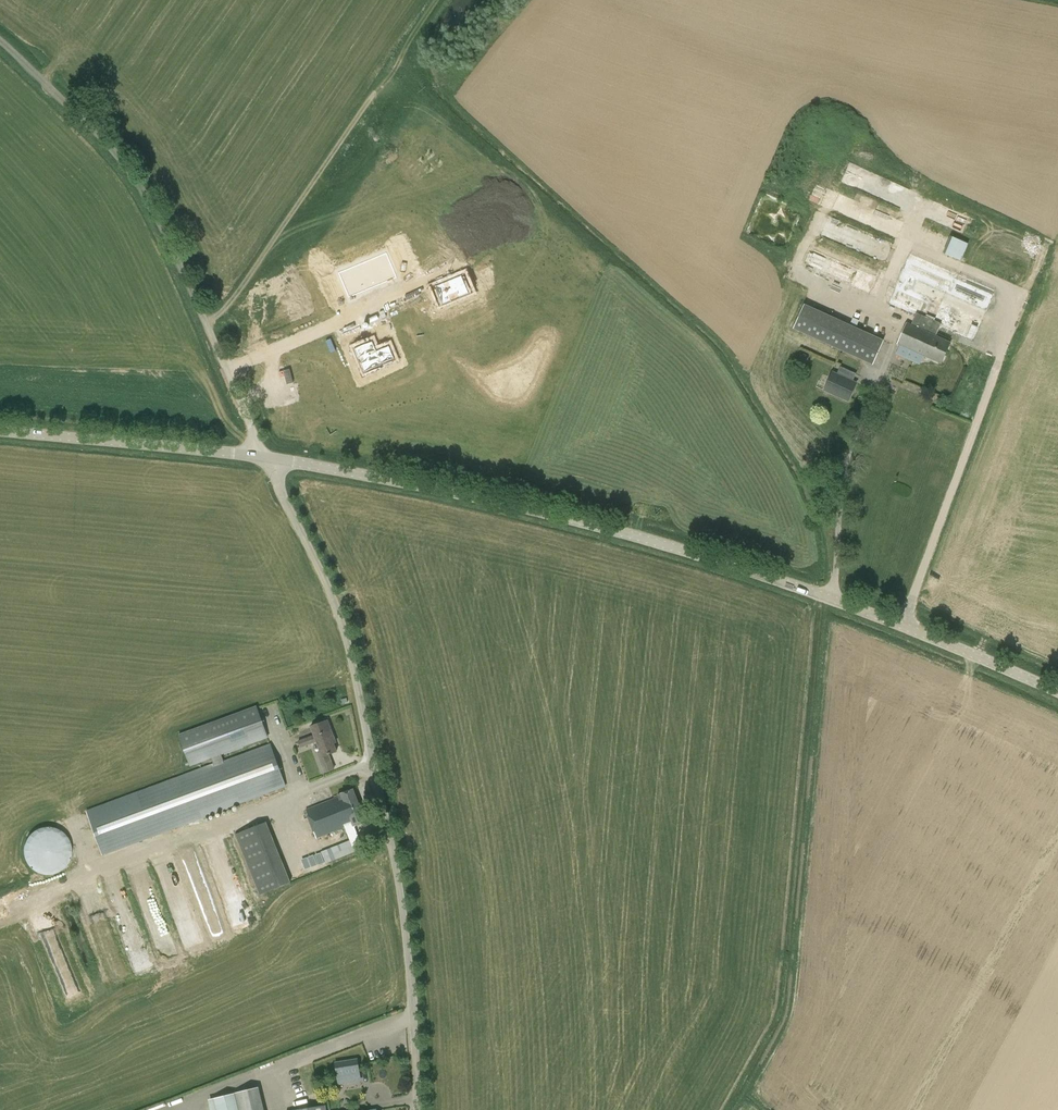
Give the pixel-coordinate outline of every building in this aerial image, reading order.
[(955,236),(948,254),(963,260),(971,242),(955,236)] [(869,294),(877,276),(851,266),(814,249),(807,268),(869,294)] [(338,272),(349,298),(397,278),(386,253),(338,272)] [(910,253),(887,304),(921,319),(917,328),(906,323),(897,344),(941,364),(951,343),(934,335),(939,325),(973,340),(995,290),(910,253)] [(462,276),(435,287),(443,304),(469,293),(462,276)] [(888,345),(811,310),(801,334),(861,361),(877,368),(888,345)] [(355,348),(366,372),(383,364),(383,363),(395,357),(389,344),(377,350),(373,340),(355,348)] [(840,367),(837,375),(832,373),(824,391),(848,402),(856,384),(852,382),(856,374),(840,367)] [(211,758),(213,764),(167,781),(167,780),(86,810),(102,856),(286,786),(271,744),(224,761),(221,755),(268,737),(257,706),(179,735),(190,766),(211,758)] [(310,726),(314,735),(298,741),(300,748),(316,742),(317,744),(332,739),(334,738),(327,720),(310,726)] [(337,752),(332,739),(317,744),(322,756),(318,758),(324,773),(334,769),(328,755),(337,752)] [(363,849),(354,827),(366,822),(354,788),(339,794),(337,794),(338,797),(306,810),(316,839),(345,828),(350,840),(321,852),(326,864),(363,849)] [(266,822),(235,835),(259,895),(290,883),(266,822)] [(59,872),(64,869),(68,864),(70,858),(72,852),(71,846),(69,840),(66,835),(61,831),(56,828),(50,827),(43,827),(38,829),(32,833),(28,837),(25,843),(24,849),(25,855),(27,861),(30,867),(35,871),(41,873),(47,875),(53,874),(59,872)] [(234,1093),(214,1098),(217,1109),(264,1109),(259,1087),(234,1093)]
